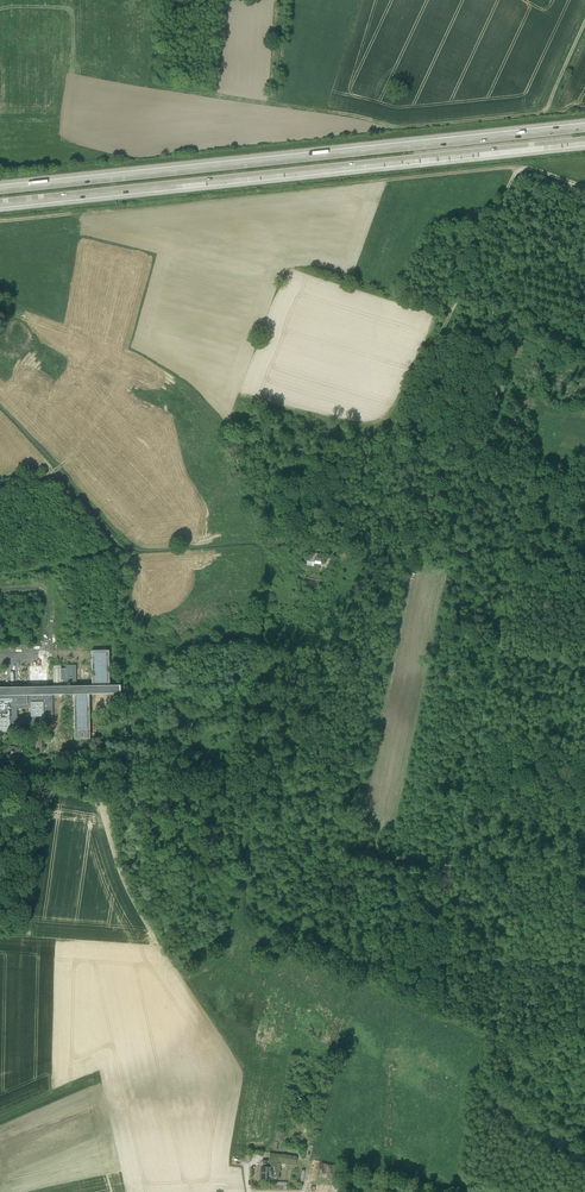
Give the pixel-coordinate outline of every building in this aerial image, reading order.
[(61,666),(53,666),(53,686),(2,687),(0,687),(0,732),(10,731),(10,725),(53,724),(53,694),(73,694),(74,740),(81,739),(81,733),(83,733),(83,740),(90,740),(89,693),(113,693),(113,685),(109,685),(109,651),(91,651),(92,685),(66,686),(66,684),(76,684),(76,666),(66,666),(66,669),(61,669),(61,666)] [(47,666),(30,667),(30,684),(47,684),(47,666)] [(41,735),(30,735),(30,740),(33,740),(34,752),(42,752),(41,735)] [(25,753),(24,751),(22,751),(22,750),(18,750),(15,747),(10,747),(7,750),(2,750),(2,754),(3,754),(3,756),(6,756),(6,754),(7,754),(10,757),(15,757),(18,754),(22,754),(22,753),(25,753)] [(281,1155),(280,1161),(285,1162),(285,1164),(295,1165),(297,1157),(281,1154),(281,1155)] [(280,1163),(280,1161),(268,1161),(264,1161),(264,1167),(262,1167),(261,1167),(261,1176),(261,1179),(279,1179),(279,1171),(280,1171),(280,1163)] [(327,1177),(335,1177),(336,1166),(321,1163),(321,1168),(323,1168),(323,1174),(327,1174),(327,1177)] [(284,1190),(287,1190),(288,1182),(277,1182),(277,1185),(284,1185),(284,1190)]
